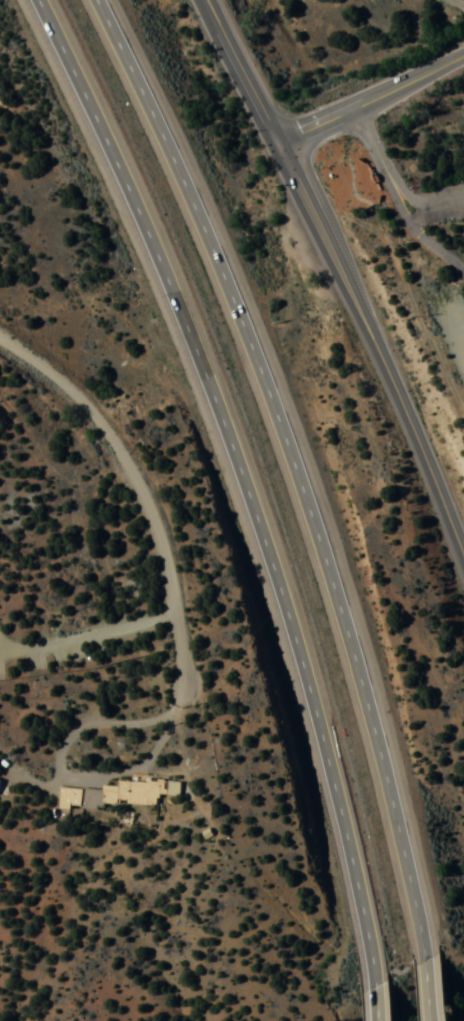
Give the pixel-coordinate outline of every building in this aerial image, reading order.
[(93,654),(101,653),(103,660),(95,662),(93,654)] [(68,781),(111,786),(112,780),(126,782),(127,775),(156,778),(156,776),(165,777),(166,773),(176,775),(175,792),(165,791),(164,800),(110,794),(108,805),(65,800),(68,781)]
